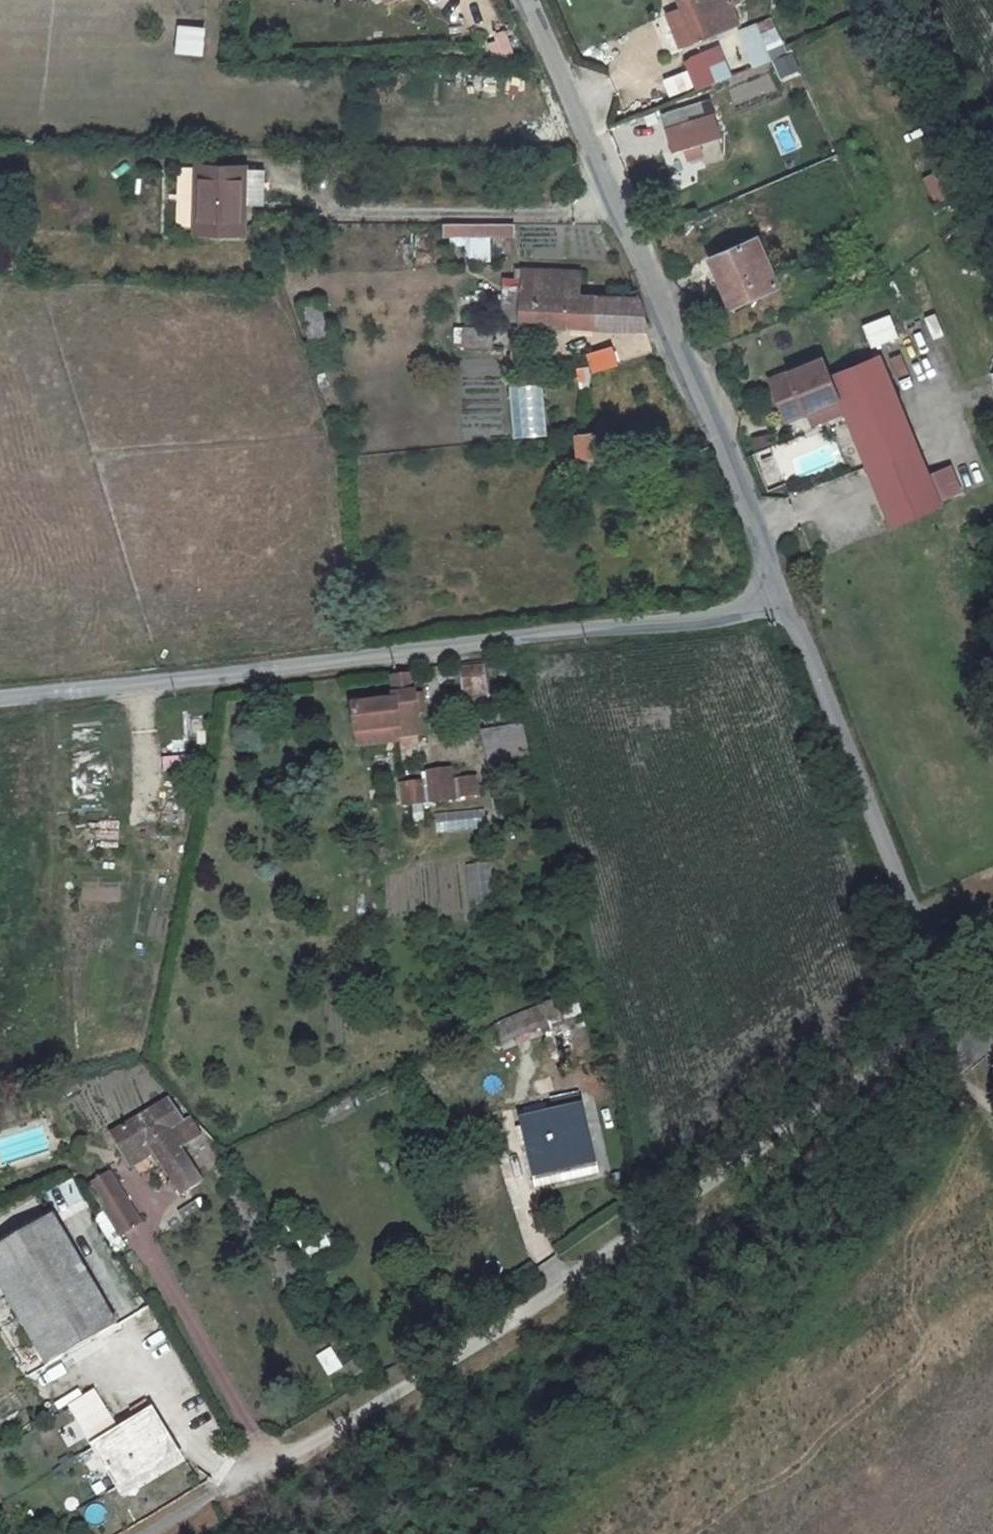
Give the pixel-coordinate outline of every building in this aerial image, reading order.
[(733,22),(725,2),(730,0),(673,0),(676,9),(663,14),(675,45),(733,22)] [(799,75),(782,26),(762,33),(759,22),(740,29),(753,68),(773,61),(780,82),(799,75)] [(208,55),(209,26),(179,24),(177,53),(208,55)] [(511,28),(488,30),(490,57),(513,55),(511,28)] [(691,58),(700,84),(717,78),(707,52),(691,58)] [(665,78),(671,96),(696,87),(690,70),(665,78)] [(692,94),(647,110),(661,144),(705,127),(692,94)] [(273,194),(272,161),(189,159),(189,215),(246,214),(247,193),(273,194)] [(936,205),(962,195),(951,165),(924,176),(936,205)] [(517,237),(517,224),(444,222),(444,240),(468,240),(468,261),(492,262),(492,237),(517,237)] [(747,235),(700,254),(718,298),(765,279),(747,235)] [(630,304),(586,301),(586,281),(523,276),(523,331),(645,340),(630,304)] [(305,309),(315,341),(332,335),(322,303),(305,309)] [(894,313),(863,325),(872,349),(903,337),(894,313)] [(468,330),(467,355),(497,355),(496,332),(468,330)] [(617,345),(589,351),(594,372),(622,366),(617,345)] [(930,472),(890,354),(836,371),(831,355),(770,375),(790,435),(852,414),(889,526),(967,500),(955,464),(930,472)] [(512,385),(515,437),(550,435),(547,384),(512,385)] [(586,437),(568,438),(570,467),(591,464),(586,437)] [(473,668),(438,673),(441,694),(448,693),(450,710),(474,706),(472,690),(476,689),(473,668)] [(399,677),(370,681),(376,718),(380,743),(380,747),(410,743),(399,677)] [(376,718),(337,724),(340,749),(380,743),(376,718)] [(484,729),(488,763),(532,758),(528,724),(484,729)] [(195,771),(196,756),(165,754),(164,768),(195,771)] [(465,775),(447,778),(450,803),(468,800),(465,775)] [(410,782),(386,786),(390,812),(413,808),(410,782)] [(487,831),(487,811),(438,811),(438,832),(487,831)] [(465,866),(472,905),(497,901),(490,862),(465,866)] [(560,1003),(494,1019),(502,1049),(568,1032),(560,1003)] [(581,1102),(524,1116),(536,1166),(593,1153),(581,1102)] [(176,1108),(119,1145),(132,1166),(154,1151),(191,1208),(217,1192),(194,1157),(204,1150),(176,1108)] [(108,1184),(88,1196),(119,1247),(140,1235),(108,1184)] [(300,1241),(310,1264),(337,1252),(327,1229),(300,1241)] [(0,1267),(0,1270),(60,1375),(120,1341),(58,1233),(0,1267)] [(364,1371),(357,1360),(346,1367),(332,1346),(318,1355),(338,1387),(364,1371)] [(158,1420),(102,1454),(131,1502),(187,1468),(158,1420)] [(76,1423),(61,1429),(67,1446),(82,1440),(76,1423)]
